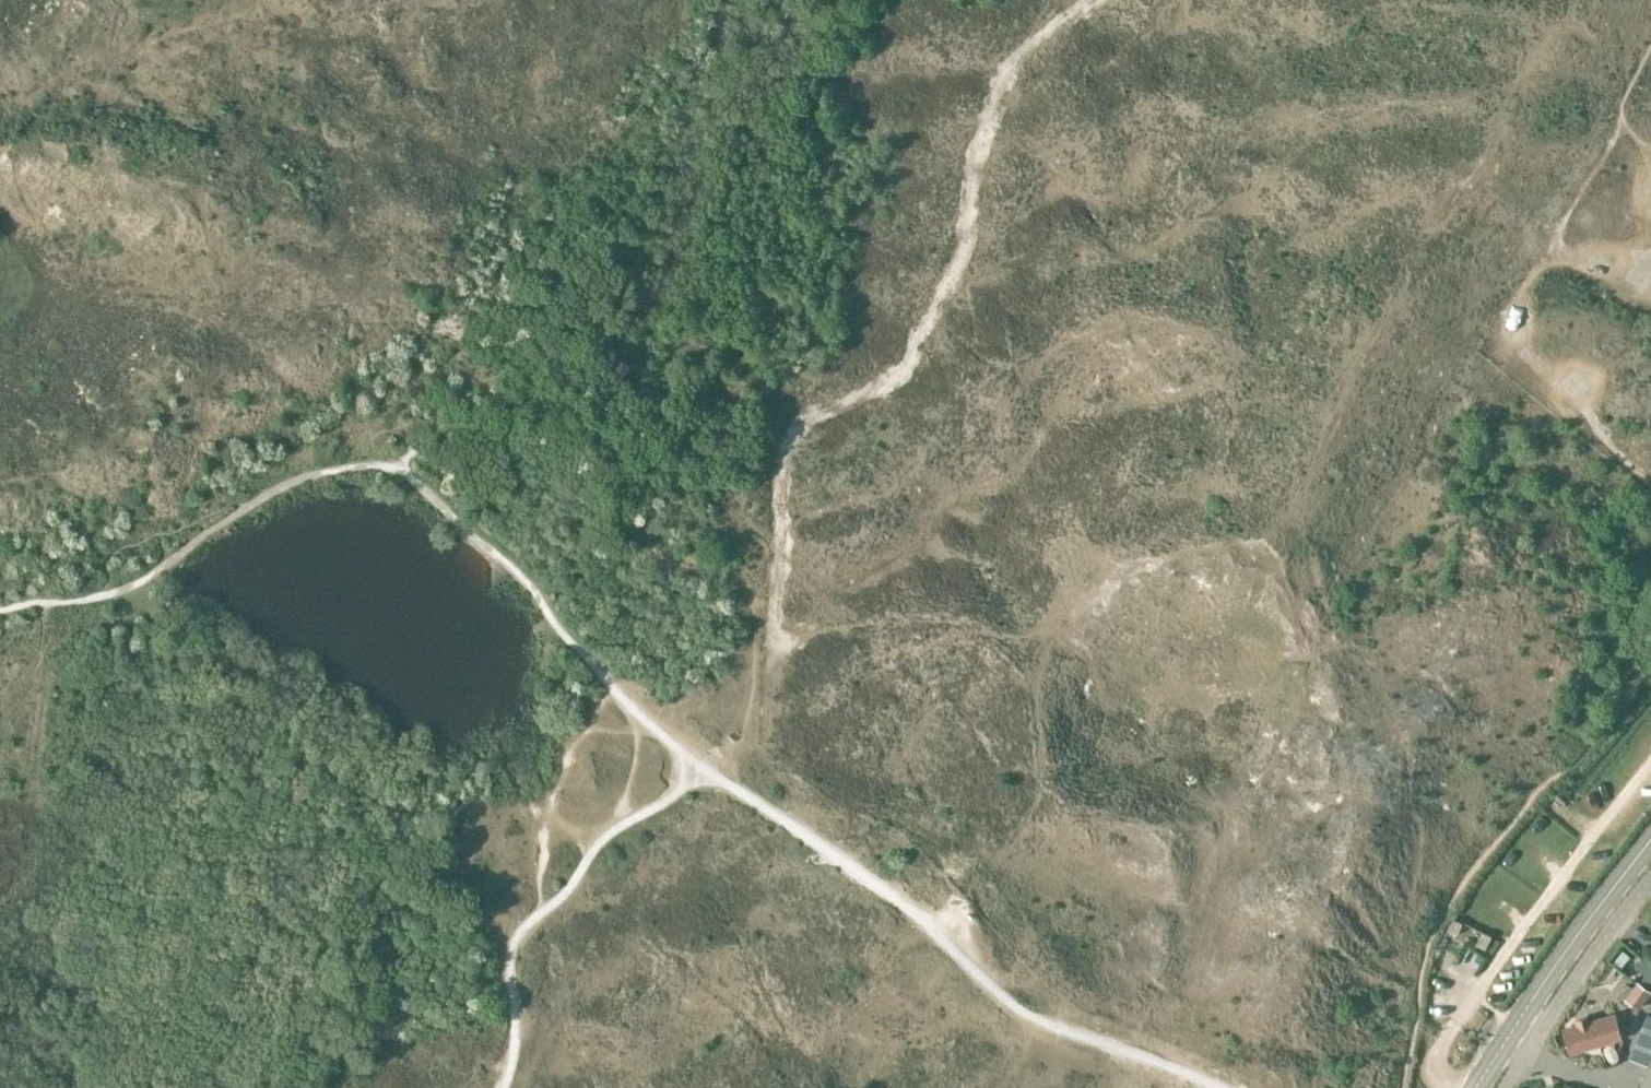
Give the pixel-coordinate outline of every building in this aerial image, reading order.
[(1643,974),(1638,982),(1650,990),(1650,958),(1644,953),(1641,957),(1635,953),(1631,958),(1637,963),(1634,967),(1643,974)] [(1638,1008),(1650,990),(1638,982),(1636,980),(1631,988),(1627,985),(1620,995),(1624,997),(1624,998),(1638,1008)] [(1574,1026),(1563,1029),(1570,1053),(1621,1039),(1614,1015),(1587,1023),(1585,1018),(1573,1021),(1574,1026)] [(1640,1087),(1650,1087),(1650,1057),(1643,1077),(1640,1087)]
